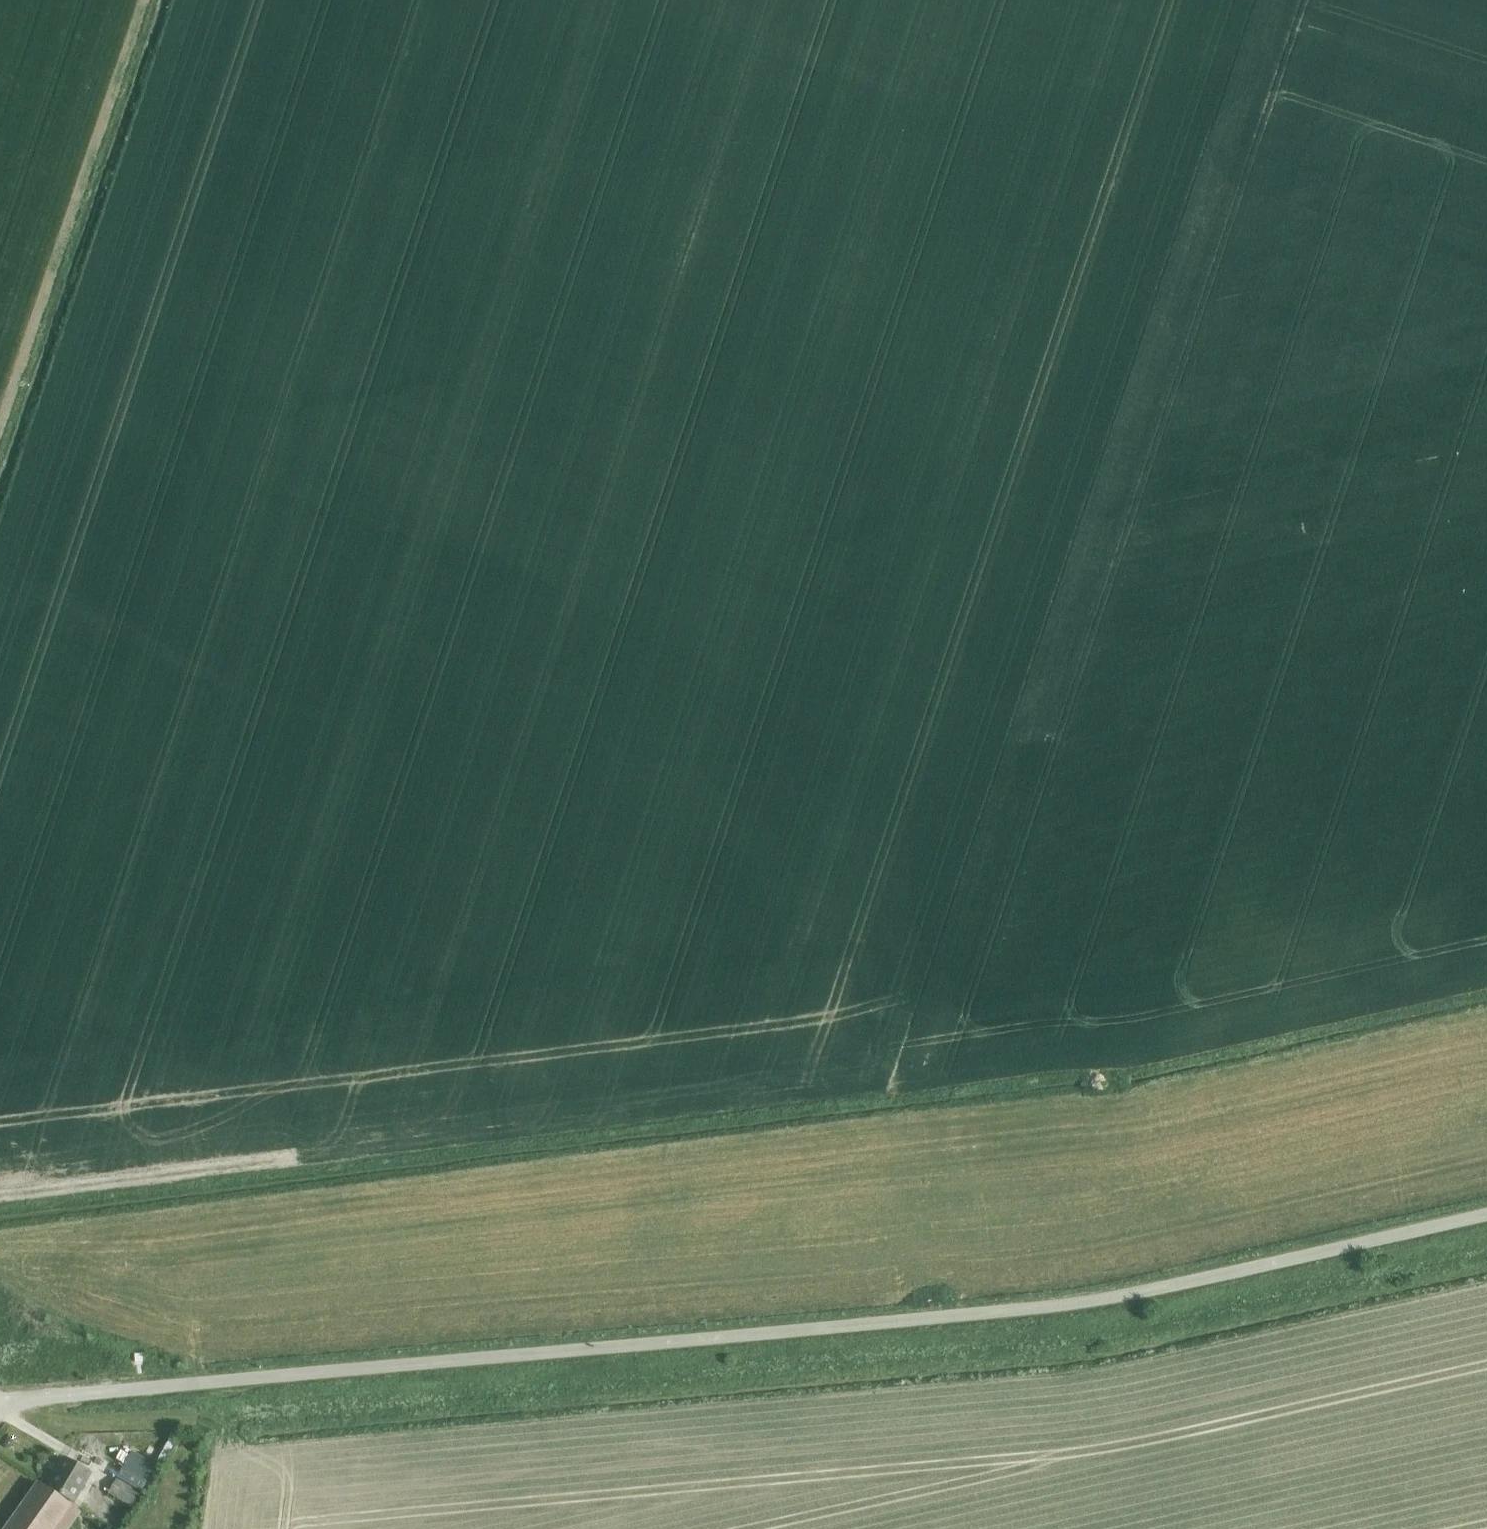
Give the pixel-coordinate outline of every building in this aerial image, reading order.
[(120,1364),(130,1363),(130,1355),(120,1356),(120,1364)] [(131,1474),(145,1482),(154,1467),(140,1458),(131,1474)] [(73,1502),(90,1474),(65,1459),(48,1488),(73,1502)] [(130,1505),(136,1493),(113,1480),(107,1493),(130,1505)] [(79,1514),(38,1484),(6,1528),(68,1528),(79,1514)] [(125,1524),(130,1515),(123,1510),(117,1519),(125,1524)]
